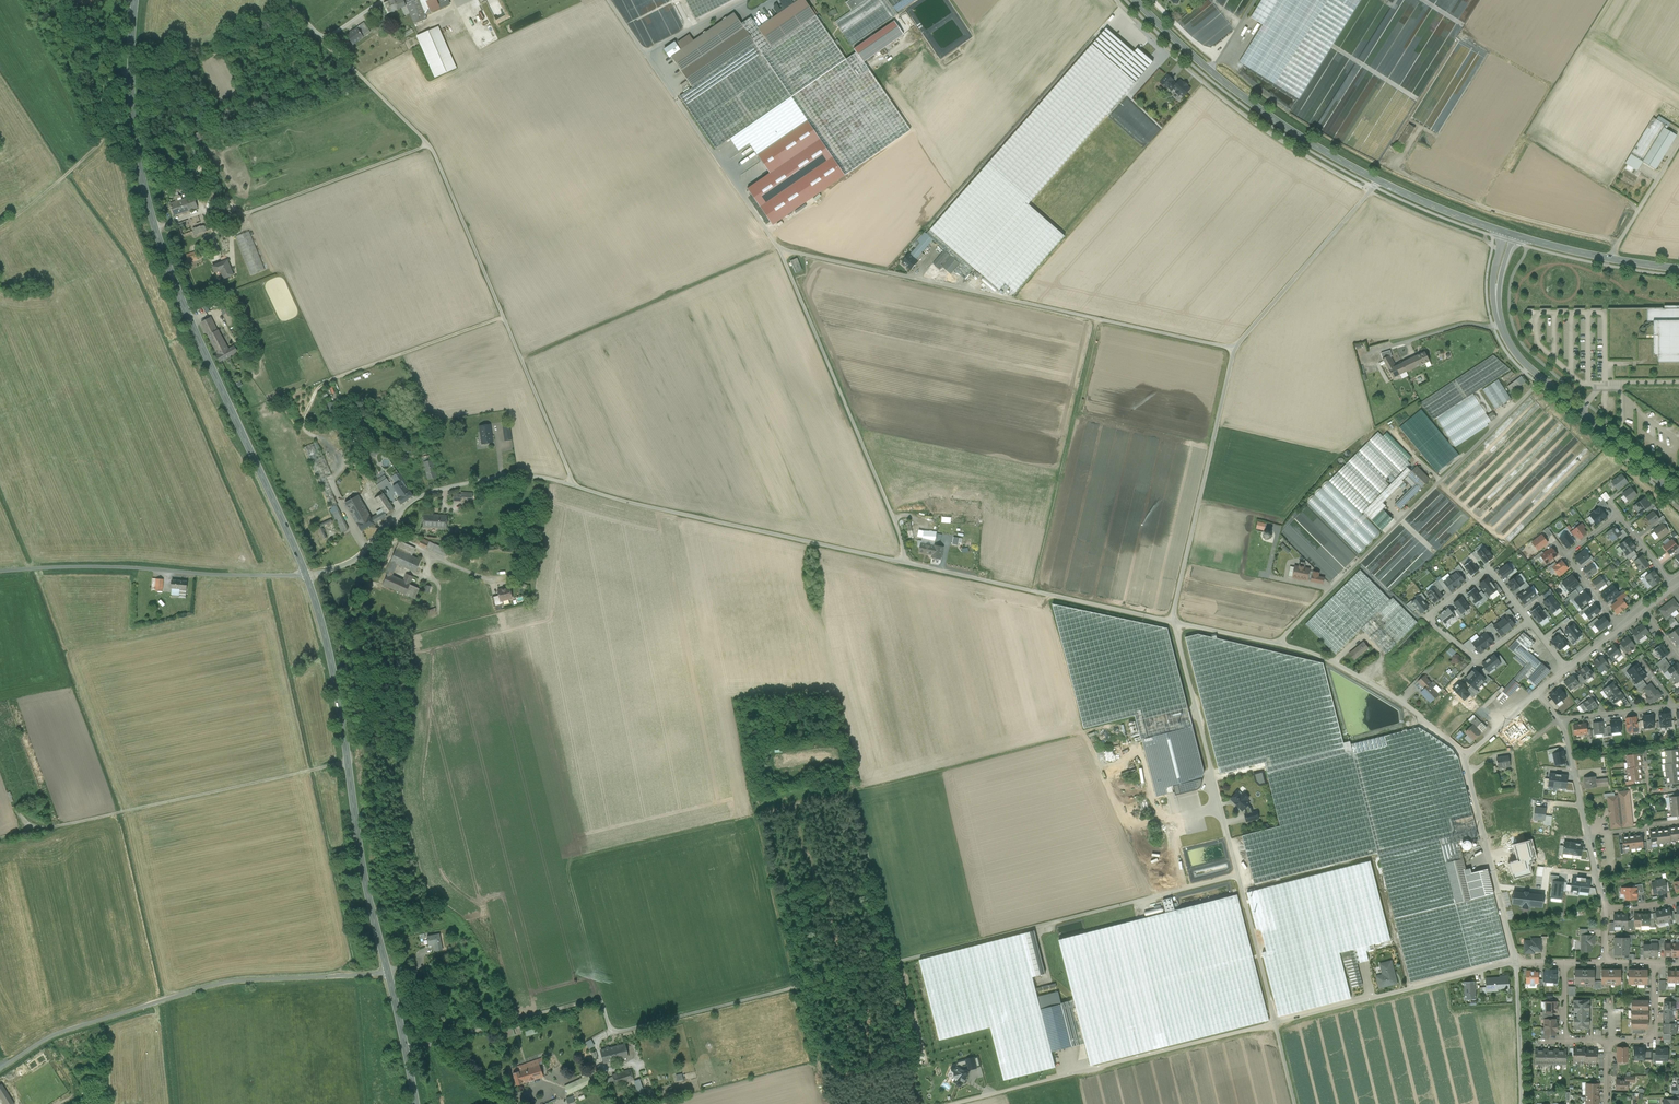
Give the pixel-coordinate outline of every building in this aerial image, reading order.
[(395,2),(394,0),(383,4),(387,14),(398,9),(395,2)] [(398,9),(401,8),(406,6),(405,4),(404,0),(399,0),(395,2),(398,9)] [(405,4),(406,6),(410,14),(414,24),(427,19),(425,15),(424,11),(419,0),(414,0),(405,4)] [(424,11),(429,9),(426,0),(419,0),(424,11)] [(429,9),(424,11),(425,15),(442,8),(440,4),(438,0),(426,0),(429,9)] [(717,0),(685,0),(695,19),(720,6),(717,0)] [(804,0),(799,0),(757,28),(770,46),(815,15),(804,0)] [(834,22),(843,34),(884,5),(880,0),(866,0),(851,10),(834,22)] [(845,3),(851,10),(866,0),(849,0),(845,3)] [(884,5),(893,18),(897,14),(896,13),(888,1),(887,0),(880,0),(884,5)] [(888,1),(896,13),(916,0),(890,0),(888,1)] [(1233,30),(1210,0),(1207,0),(1202,4),(1206,8),(1204,10),(1207,13),(1199,18),(1200,20),(1193,25),(1189,21),(1188,22),(1186,20),(1185,21),(1183,19),(1181,21),(1206,52),(1233,30)] [(1239,62),(1275,84),(1328,0),(1278,0),(1263,25),(1239,62)] [(1251,17),(1263,25),(1278,0),(1262,0),(1251,17)] [(884,5),(843,34),(851,46),(893,18),(884,5)] [(405,16),(410,14),(406,6),(401,8),(405,16)] [(680,50),(670,56),(670,57),(681,71),(744,28),(733,13),(693,41),(680,50)] [(755,44),(691,87),(692,88),(679,97),(715,149),(730,139),(791,97),(845,60),(816,16),(761,53),(755,44)] [(903,35),(894,21),(853,49),(856,53),(863,63),(864,63),(903,35)] [(364,22),(356,28),(357,29),(360,33),(363,31),(364,33),(369,30),(364,22)] [(1104,27),(928,228),(930,230),(926,234),(933,240),(945,250),(952,256),(953,258),(955,256),(961,262),(960,264),(954,270),(962,277),(965,279),(974,269),(1001,292),(1005,286),(1015,295),(1065,237),(1029,205),(1154,63),(1137,48),(1133,52),(1104,27)] [(438,28),(417,37),(435,77),(455,68),(438,28)] [(744,28),(681,71),(691,87),(755,44),(744,28)] [(363,37),(360,33),(357,29),(347,36),(353,45),(363,37)] [(689,35),(675,44),(680,50),(693,41),(689,35)] [(674,43),(664,50),(668,56),(670,57),(670,56),(680,50),(675,44),(674,43)] [(856,53),(791,97),(807,121),(820,139),(832,157),(844,176),(910,131),(864,63),(863,63),(856,53)] [(1167,75),(1161,83),(1166,88),(1171,82),(1173,80),(1167,75)] [(1183,84),(1180,81),(1175,86),(1171,82),(1166,88),(1167,87),(1172,91),(1174,88),(1177,91),(1176,93),(1179,96),(1180,94),(1183,97),(1190,89),(1187,86),(1187,85),(1184,82),(1183,84)] [(1412,117),(1438,133),(1458,100),(1459,98),(1453,95),(1454,93),(1451,91),(1449,96),(1446,94),(1447,93),(1442,90),(1444,86),(1439,82),(1437,85),(1433,82),(1424,97),(1428,99),(1423,106),(1420,104),(1412,117)] [(791,97),(730,139),(738,151),(749,144),(756,155),(807,121),(791,97)] [(1656,120),(1666,126),(1669,120),(1659,114),(1656,120)] [(1643,162),(1644,162),(1652,148),(1664,129),(1666,126),(1656,120),(1654,118),(1631,154),(1632,155),(1643,162)] [(820,139),(807,121),(756,155),(769,174),(820,139)] [(1378,138),(1379,144),(1380,144),(1386,145),(1384,143),(1381,143),(1381,140),(1384,140),(1386,138),(1385,136),(1385,134),(1385,130),(1381,131),(1375,130),(1378,127),(1377,125),(1381,124),(1378,122),(1373,126),(1375,127),(1374,132),(1373,128),(1370,131),(1373,134),(1375,132),(1375,138),(1378,138)] [(1409,125),(1395,148),(1400,151),(1415,128),(1409,125)] [(1666,130),(1664,129),(1652,148),(1664,155),(1678,133),(1668,127),(1666,130)] [(769,174),(747,189),(759,207),(832,157),(820,139),(769,174)] [(1391,156),(1394,151),(1387,148),(1384,153),(1391,156)] [(1664,155),(1652,148),(1644,162),(1655,169),(1664,155)] [(1638,171),(1643,162),(1632,155),(1628,161),(1637,166),(1635,169),(1638,171)] [(832,157),(759,207),(772,225),(844,176),(832,157)] [(173,164),(178,168),(182,163),(177,159),(173,164)] [(1626,164),(1635,169),(1637,166),(1628,161),(1626,164)] [(183,183),(173,187),(175,192),(185,189),(183,183)] [(220,199),(218,194),(211,191),(209,196),(216,199),(214,205),(217,206),(220,199)] [(206,195),(203,201),(208,203),(214,205),(216,199),(209,196),(206,195)] [(182,199),(177,202),(170,204),(175,216),(183,213),(190,210),(198,208),(193,196),(186,198),(182,199)] [(202,215),(184,222),(185,226),(184,226),(185,231),(190,230),(191,233),(194,232),(195,234),(207,230),(202,215)] [(184,222),(178,224),(183,236),(191,233),(190,230),(185,231),(184,226),(185,226),(184,222)] [(249,232),(235,238),(251,277),(265,271),(249,232)] [(925,232),(917,241),(920,243),(923,240),(928,245),(933,240),(926,234),(925,232)] [(920,243),(910,255),(915,260),(922,252),(928,245),(923,240),(920,243)] [(945,250),(933,264),(940,270),(946,263),(952,256),(945,250)] [(199,251),(186,255),(189,263),(202,259),(199,251)] [(915,260),(918,262),(924,254),(922,252),(915,260)] [(909,255),(903,262),(911,270),(918,262),(915,260),(910,255),(909,255)] [(953,258),(952,256),(946,263),(954,271),(954,270),(960,264),(953,258)] [(802,270),(797,258),(790,261),(795,273),(802,270)] [(228,261),(213,267),(215,272),(221,270),(224,279),(233,275),(228,261)] [(954,271),(946,263),(940,270),(948,278),(954,271)] [(937,274),(940,270),(933,264),(929,268),(936,274),(934,276),(937,278),(939,276),(937,274)] [(962,277),(954,270),(954,271),(948,278),(955,284),(962,277)] [(1678,309),(1678,306),(1664,306),(1664,309),(1662,309),(1647,309),(1647,321),(1653,321),(1678,321),(1678,309)] [(216,331),(210,318),(202,322),(208,335),(216,331)] [(1653,321),(1653,355),(1658,355),(1658,362),(1678,362),(1678,321),(1653,321)] [(237,328),(230,331),(232,335),(234,338),(238,335),(241,333),(239,331),(237,328)] [(221,354),(228,349),(218,330),(216,331),(208,335),(218,355),(221,353),(221,354)] [(221,353),(218,355),(217,356),(220,361),(237,352),(234,346),(228,349),(221,354),(221,353)] [(1390,350),(1381,353),(1383,359),(1388,356),(1388,358),(1391,357),(1392,357),(1390,350)] [(1420,354),(1403,363),(1406,371),(1425,363),(1427,368),(1432,366),(1429,361),(1425,352),(1424,353),(1423,352),(1420,353),(1420,354)] [(1434,419),(1436,418),(1473,393),(1510,368),(1493,355),(1420,402),(1434,419)] [(1391,357),(1388,358),(1388,356),(1383,359),(1389,369),(1396,366),(1391,357)] [(1401,362),(1399,363),(1399,364),(1396,366),(1389,369),(1393,378),(1400,374),(1402,378),(1408,375),(1406,372),(1406,371),(1403,363),(1401,362)] [(1511,370),(1500,377),(1503,380),(1514,372),(1511,370)] [(1498,379),(1482,389),(1495,408),(1511,398),(1498,379)] [(1516,379),(1507,386),(1512,391),(1520,384),(1516,379)] [(1436,418),(1456,447),(1490,425),(1489,424),(1492,421),(1473,393),(1436,418)] [(1398,427),(1436,473),(1458,455),(1421,408),(1398,427)] [(490,424),(479,426),(481,444),(493,443),(490,424)] [(504,441),(511,440),(510,426),(503,427),(504,441)] [(1378,432),(1329,481),(1361,514),(1362,513),(1363,512),(1408,468),(1411,464),(1408,461),(1383,436),(1378,432)] [(1412,457),(1387,432),(1383,436),(1408,461),(1412,457)] [(331,474),(316,442),(304,447),(327,498),(333,496),(324,477),(331,474)] [(378,446),(369,452),(372,457),(382,451),(378,446)] [(425,469),(434,466),(433,460),(431,460),(423,462),(425,469)] [(434,466),(425,469),(428,480),(437,478),(434,466)] [(1430,480),(1416,466),(1411,471),(1408,475),(1414,481),(1410,485),(1412,487),(1416,483),(1421,488),(1430,480)] [(1408,468),(1363,512),(1372,520),(1386,506),(1383,503),(1404,482),(1402,481),(1408,475),(1411,471),(1408,468)] [(406,484),(399,473),(395,475),(400,482),(393,486),(398,494),(407,489),(405,485),(406,484)] [(1621,475),(1615,480),(1614,479),(1612,482),(1611,482),(1617,490),(1627,482),(1621,475)] [(384,476),(375,482),(381,490),(381,491),(390,484),(384,476)] [(1361,514),(1329,481),(1307,502),(1358,554),(1380,532),(1362,513),(1361,514)] [(1412,487),(1395,504),(1400,509),(1421,488),(1416,483),(1412,487)] [(1637,495),(1631,487),(1622,494),(1628,501),(1637,495)] [(407,489),(398,494),(400,497),(398,499),(401,504),(413,496),(410,491),(409,492),(407,489)] [(461,494),(454,494),(453,501),(461,501),(461,498),(472,498),(472,493),(461,492),(461,494)] [(394,509),(383,493),(374,499),(383,512),(385,514),(386,514),(394,509)] [(333,496),(327,498),(331,507),(337,505),(333,496)] [(349,501),(345,503),(355,521),(362,517),(363,519),(369,516),(358,496),(349,501)] [(1645,498),(1634,506),(1639,513),(1645,509),(1650,505),(1645,498)] [(1603,500),(1597,504),(1599,508),(1600,508),(1604,514),(1607,511),(1604,508),(1607,505),(1603,500)] [(1653,503),(1650,505),(1645,509),(1647,512),(1655,506),(1653,503)] [(338,506),(329,510),(331,514),(332,514),(339,510),(340,510),(338,506)] [(1599,508),(1593,513),(1594,513),(1590,516),(1597,525),(1607,517),(1604,514),(1600,508),(1599,508)] [(1384,511),(1373,521),(1382,530),(1393,519),(1384,511)] [(383,512),(371,519),(373,523),(387,516),(386,514),(385,514),(383,512)] [(1653,512),(1645,518),(1651,525),(1656,520),(1659,519),(1653,512)] [(340,514),(334,517),(342,532),(348,529),(340,514)] [(441,515),(432,515),(432,516),(428,516),(428,514),(424,514),(423,527),(439,528),(446,528),(447,515),(441,515)] [(363,519),(362,517),(355,521),(360,531),(373,523),(371,519),(369,516),(363,519)] [(331,519),(318,526),(325,542),(328,541),(321,527),(322,527),(332,522),(331,519)] [(1421,535),(1437,550),(1455,531),(1460,525),(1456,522),(1442,536),(1438,532),(1436,535),(1432,532),(1430,534),(1425,530),(1421,535)] [(910,523),(905,524),(909,540),(913,539),(910,523)] [(1580,525),(1573,531),(1576,535),(1579,539),(1586,533),(1583,529),(1585,528),(1582,524),(1580,525)] [(1660,526),(1653,531),(1659,538),(1668,531),(1662,524),(1660,526)] [(1616,527),(1613,529),(1612,529),(1607,533),(1612,541),(1619,536),(1621,534),(1620,532),(1619,532),(1616,527)] [(1553,535),(1547,528),(1543,531),(1549,538),(1553,535)] [(1271,531),(1267,530),(1263,532),(1262,536),(1264,539),(1268,540),(1271,539),(1273,534),(1271,531)] [(933,532),(924,531),(922,538),(933,540),(933,532)] [(1566,533),(1559,538),(1567,548),(1574,542),(1570,537),(1566,533)] [(1542,535),(1532,543),(1537,550),(1547,543),(1542,535)] [(429,542),(422,538),(421,541),(417,539),(415,543),(426,548),(429,542)] [(1628,538),(1620,545),(1622,548),(1627,555),(1633,550),(1636,548),(1628,538)] [(1672,540),(1663,547),(1669,554),(1674,550),(1678,547),(1672,540)] [(415,548),(399,541),(398,545),(414,552),(415,548)] [(435,544),(429,542),(426,548),(432,551),(435,544)] [(934,545),(921,543),(920,547),(919,552),(932,555),(934,545)] [(1287,553),(1290,550),(1281,543),(1278,546),(1287,553)] [(448,550),(435,544),(432,551),(445,557),(448,550)] [(414,552),(398,545),(389,565),(395,568),(397,564),(406,568),(412,557),(414,552)] [(943,547),(934,545),(932,555),(932,557),(941,559),(943,547)] [(1492,558),(1485,548),(1477,553),(1485,563),(1492,558)] [(1544,554),(1541,556),(1546,563),(1557,555),(1551,548),(1544,554)] [(1585,550),(1574,558),(1578,562),(1580,564),(1583,562),(1589,557),(1588,555),(1588,554),(1585,550)] [(1633,550),(1627,555),(1625,556),(1629,560),(1636,554),(1633,550)] [(1341,565),(1344,567),(1352,559),(1351,556),(1353,558),(1354,556),(1354,555),(1349,551),(1350,553),(1347,553),(1348,558),(1344,559),(1345,561),(1339,562),(1340,564),(1336,568),(1338,573),(1342,568),(1341,565)] [(1542,551),(1534,557),(1536,560),(1541,556),(1544,554),(1542,551)] [(1213,562),(1221,564),(1223,556),(1215,554),(1213,562)] [(1589,557),(1583,562),(1585,565),(1591,560),(1593,559),(1591,556),(1589,557)] [(1649,565),(1642,556),(1634,562),(1636,565),(1635,566),(1638,569),(1639,568),(1641,571),(1649,565)] [(420,560),(412,557),(406,568),(415,572),(420,560)] [(1479,570),(1471,560),(1463,566),(1471,576),(1479,570)] [(1557,565),(1553,568),(1558,575),(1561,573),(1561,575),(1564,572),(1564,571),(1567,568),(1562,561),(1557,565)] [(1587,567),(1583,571),(1588,577),(1596,571),(1591,564),(1587,567)] [(395,568),(389,565),(385,573),(387,574),(387,573),(392,576),(395,568)] [(1498,572),(1503,579),(1512,571),(1507,565),(1498,572)] [(1303,567),(1299,566),(1299,567),(1295,566),(1294,567),(1292,577),(1307,580),(1310,569),(1303,568),(1303,567)] [(1392,598),(1390,600),(1360,570),(1345,585),(1375,615),(1371,619),(1396,644),(1417,623),(1392,598)] [(1648,575),(1645,577),(1647,580),(1647,581),(1649,584),(1650,584),(1652,586),(1660,580),(1653,571),(1648,575)] [(1319,573),(1313,572),(1312,576),(1311,581),(1323,583),(1324,578),(1318,577),(1319,573)] [(1465,581),(1458,572),(1451,577),(1458,586),(1460,585),(1465,581)] [(392,576),(387,573),(387,574),(382,584),(405,594),(409,584),(410,584),(403,580),(392,576)] [(413,577),(406,574),(403,580),(410,584),(413,577)] [(1518,575),(1509,582),(1510,584),(1508,585),(1512,589),(1513,588),(1515,590),(1524,583),(1518,575)] [(1572,575),(1562,583),(1569,592),(1579,584),(1572,575)] [(1600,576),(1592,583),(1598,590),(1606,583),(1600,576)] [(1451,577),(1444,582),(1451,591),(1456,588),(1458,586),(1451,577)] [(1497,590),(1487,578),(1480,584),(1489,596),(1497,590)] [(164,579),(153,579),(152,590),(163,591),(164,579)] [(187,581),(171,580),(171,588),(181,589),(187,590),(187,581)] [(420,589),(409,584),(405,594),(415,599),(420,589)] [(1345,585),(1305,624),(1336,654),(1361,629),(1371,619),(1375,615),(1345,585)] [(1613,586),(1602,595),(1607,602),(1612,598),(1617,594),(1618,593),(1613,586)] [(509,587),(497,590),(499,595),(500,601),(502,601),(508,599),(512,598),(509,587)] [(1435,587),(1427,593),(1427,594),(1429,596),(1428,597),(1431,600),(1434,603),(1442,597),(1435,587)] [(1536,595),(1530,587),(1518,596),(1520,599),(1519,599),(1521,602),(1522,602),(1524,604),(1536,595)] [(170,596),(181,597),(181,589),(171,588),(170,596)] [(1482,598),(1474,588),(1475,588),(1474,588),(1466,594),(1467,594),(1475,604),(1474,604),(1475,605),(1483,599),(1482,598)] [(1585,592),(1574,600),(1580,608),(1591,599),(1585,592)] [(499,595),(493,597),(495,607),(503,605),(502,601),(500,601),(499,595)] [(1420,597),(1417,600),(1416,599),(1412,602),(1412,603),(1419,611),(1421,613),(1423,612),(1424,613),(1427,610),(1426,609),(1428,608),(1420,597)] [(1550,597),(1542,602),(1551,614),(1559,608),(1550,597)] [(1469,607),(1462,598),(1453,605),(1461,614),(1469,607)] [(1618,601),(1612,606),(1617,613),(1626,606),(1621,599),(1618,601)] [(1659,610),(1665,618),(1664,619),(1667,622),(1673,618),(1670,614),(1678,607),(1678,606),(1673,599),(1659,610)] [(1167,628),(1053,604),(1084,728),(1135,716),(1141,740),(1142,739),(1193,726),(1167,628)] [(1595,604),(1584,612),(1590,620),(1600,612),(1595,604)] [(1547,617),(1538,606),(1530,612),(1533,616),(1532,617),(1535,620),(1536,620),(1539,623),(1547,617)] [(1448,609),(1439,616),(1446,625),(1449,622),(1451,620),(1452,620),(1455,618),(1448,609)] [(1508,616),(1501,621),(1508,631),(1512,628),(1511,628),(1515,625),(1508,616)] [(1604,617),(1594,624),(1599,632),(1610,624),(1604,617)] [(1396,644),(1371,619),(1361,629),(1370,637),(1371,637),(1375,633),(1381,640),(1376,643),(1386,654),(1396,644)] [(1504,633),(1508,631),(1501,621),(1494,626),(1501,636),(1504,633)] [(1580,634),(1573,624),(1570,626),(1570,625),(1567,627),(1567,629),(1565,630),(1574,642),(1578,638),(1577,638),(1580,636),(1580,634)] [(1638,627),(1636,629),(1632,632),(1634,634),(1638,640),(1642,637),(1642,638),(1645,635),(1648,632),(1642,624),(1639,627),(1638,627)] [(1669,635),(1673,640),(1678,635),(1678,628),(1678,627),(1676,630),(1669,635)] [(1526,664),(1527,664),(1523,660),(1524,659),(1515,650),(1520,644),(1525,649),(1533,641),(1531,639),(1529,637),(1523,632),(1518,638),(1509,649),(1526,664)] [(1381,640),(1375,633),(1371,637),(1376,643),(1381,640)] [(1486,633),(1479,638),(1486,647),(1493,642),(1486,633)] [(1323,663),(1198,634),(1185,637),(1220,773),(1264,762),(1267,773),(1352,751),(1351,744),(1350,741),(1343,743),(1323,663)] [(1567,644),(1559,634),(1552,640),(1559,650),(1567,644)] [(1638,640),(1634,634),(1631,636),(1637,644),(1640,642),(1638,640)] [(1628,637),(1625,639),(1625,638),(1622,640),(1623,641),(1620,643),(1621,644),(1627,652),(1629,650),(1630,651),(1633,649),(1633,648),(1635,646),(1628,637)] [(1479,638),(1472,644),(1479,653),(1486,647),(1479,638)] [(1364,642),(1349,654),(1354,660),(1369,648),(1364,642)] [(1662,643),(1654,649),(1661,660),(1664,658),(1669,654),(1665,648),(1665,647),(1664,646),(1662,643)] [(1525,649),(1520,644),(1515,650),(1524,659),(1523,660),(1527,664),(1528,665),(1529,663),(1533,666),(1538,660),(1525,649)] [(1627,652),(1621,644),(1618,646),(1619,648),(1624,654),(1627,652)] [(1617,650),(1614,646),(1611,648),(1608,649),(1609,650),(1606,652),(1613,661),(1615,659),(1616,659),(1618,658),(1618,656),(1621,654),(1617,650)] [(1450,647),(1445,652),(1450,657),(1455,652),(1450,647)] [(1458,662),(1459,660),(1461,660),(1461,657),(1459,657),(1458,655),(1454,655),(1452,657),(1452,660),(1451,662),(1452,664),(1454,663),(1458,662)] [(1500,663),(1494,655),(1489,659),(1489,658),(1485,661),(1486,662),(1482,664),(1488,672),(1500,663)] [(1601,656),(1599,659),(1598,658),(1596,660),(1596,661),(1593,663),(1601,672),(1604,669),(1605,671),(1610,667),(1609,666),(1603,658),(1601,656)] [(1611,664),(1605,656),(1603,658),(1609,666),(1611,664)] [(1661,660),(1656,664),(1659,667),(1667,661),(1664,658),(1662,660),(1661,660)] [(1542,664),(1538,660),(1533,666),(1528,672),(1531,674),(1530,675),(1531,675),(1528,678),(1536,685),(1546,674),(1547,675),(1551,671),(1542,663),(1542,664)] [(1667,661),(1659,667),(1664,673),(1672,667),(1667,661)] [(1513,680),(1517,684),(1528,672),(1533,666),(1529,663),(1528,665),(1527,664),(1526,664),(1513,680)] [(1664,673),(1664,674),(1668,679),(1672,677),(1678,671),(1678,666),(1677,663),(1672,667),(1664,673)] [(1326,664),(1347,740),(1402,725),(1401,709),(1326,664)] [(1630,664),(1622,670),(1625,673),(1627,672),(1627,671),(1633,667),(1630,664)] [(1633,667),(1627,671),(1627,672),(1632,678),(1642,670),(1637,664),(1633,667)] [(1593,674),(1587,666),(1584,668),(1584,667),(1581,670),(1579,672),(1580,674),(1585,680),(1587,678),(1588,679),(1591,676),(1593,674)] [(1486,678),(1474,668),(1472,671),(1467,677),(1464,680),(1476,690),(1478,687),(1483,681),(1486,678)] [(1642,670),(1632,678),(1636,683),(1636,684),(1642,679),(1646,676),(1642,670)] [(1585,680),(1580,674),(1577,676),(1579,678),(1583,684),(1586,682),(1585,680)] [(1431,683),(1424,676),(1418,682),(1423,687),(1424,687),(1425,688),(1429,684),(1430,684),(1431,683)] [(1573,676),(1564,683),(1570,690),(1579,683),(1576,680),(1573,676)] [(1644,682),(1642,679),(1636,684),(1636,683),(1634,685),(1636,688),(1644,682)] [(1505,689),(1503,692),(1509,697),(1519,685),(1517,684),(1513,680),(1505,689)] [(1418,682),(1414,685),(1421,692),(1423,690),(1422,689),(1422,688),(1423,687),(1418,682)] [(1612,682),(1603,690),(1608,697),(1618,689),(1612,682)] [(1647,686),(1644,682),(1636,688),(1639,692),(1643,689),(1647,686)] [(1647,686),(1643,689),(1649,697),(1646,699),(1650,704),(1653,702),(1653,703),(1661,697),(1660,696),(1661,695),(1659,692),(1658,692),(1658,693),(1650,683),(1647,686)] [(1429,684),(1425,688),(1424,687),(1423,687),(1422,688),(1422,689),(1423,690),(1421,692),(1421,693),(1426,698),(1427,698),(1429,699),(1432,699),(1436,694),(1432,690),(1434,689),(1433,688),(1430,684),(1429,684)] [(1441,690),(1436,685),(1433,688),(1434,689),(1432,690),(1436,694),(1441,690)] [(1559,688),(1556,691),(1555,690),(1552,692),(1553,693),(1549,696),(1552,699),(1556,704),(1561,700),(1561,701),(1566,697),(1559,688)] [(1627,702),(1618,689),(1608,697),(1613,704),(1615,702),(1616,703),(1620,707),(1627,702)] [(1502,693),(1496,699),(1502,704),(1509,697),(1503,692),(1502,693)] [(1591,697),(1583,704),(1589,711),(1597,705),(1595,702),(1591,697)] [(1552,699),(1548,702),(1554,710),(1558,706),(1556,704),(1552,699)] [(1669,713),(1659,714),(1660,722),(1660,727),(1670,726),(1671,726),(1670,721),(1669,713)] [(1652,715),(1643,716),(1643,720),(1644,728),(1647,728),(1649,729),(1650,727),(1654,727),(1653,724),(1654,722),(1653,721),(1652,715)] [(1481,723),(1475,717),(1470,722),(1473,725),(1476,728),(1481,723)] [(1636,717),(1626,718),(1627,731),(1630,733),(1631,732),(1637,731),(1636,722),(1636,717)] [(1620,720),(1616,721),(1610,722),(1611,726),(1611,732),(1612,732),(1621,731),(1620,720)] [(1602,722),(1593,723),(1594,734),(1603,733),(1603,728),(1602,722)] [(1476,729),(1480,733),(1486,728),(1481,723),(1476,728),(1476,729)] [(1585,724),(1574,725),(1575,735),(1587,733),(1585,724)] [(1476,728),(1473,725),(1466,732),(1468,735),(1473,740),(1480,733),(1476,729),(1476,728)] [(1204,773),(1193,726),(1142,739),(1156,797),(1175,792),(1174,786),(1195,780),(1201,778),(1204,773)] [(1419,727),(1351,744),(1352,751),(1378,854),(1440,839),(1441,845),(1459,841),(1462,840),(1478,836),(1458,758),(1452,750),(1430,734),(1429,734),(1419,727)] [(941,733),(918,739),(918,742),(924,740),(925,745),(937,742),(936,737),(942,735),(941,733)] [(1471,743),(1473,740),(1468,735),(1465,737),(1471,743)] [(1553,766),(1565,764),(1561,747),(1548,750),(1549,754),(1550,754),(1553,766)] [(1677,750),(1664,751),(1665,758),(1678,756),(1677,750)] [(1267,773),(1280,826),(1242,836),(1254,884),(1373,854),(1378,854),(1352,751),(1267,773)] [(1639,754),(1626,755),(1627,762),(1640,761),(1639,754)] [(1508,756),(1497,758),(1498,767),(1503,767),(1503,768),(1510,767),(1508,756)] [(1133,765),(1126,768),(1127,771),(1120,773),(1120,776),(1135,771),(1133,765)] [(1253,773),(1255,785),(1265,783),(1262,772),(1253,773)] [(1567,776),(1549,774),(1548,786),(1566,788),(1567,776)] [(1641,774),(1628,775),(1628,782),(1641,780),(1641,774)] [(1666,777),(1667,784),(1672,783),(1678,782),(1678,776),(1666,777)] [(1595,777),(1584,778),(1584,781),(1585,781),(1586,788),(1596,787),(1599,786),(1598,779),(1595,780),(1595,777)] [(1243,795),(1238,790),(1235,793),(1236,794),(1231,799),(1234,802),(1242,810),(1245,808),(1246,809),(1247,814),(1252,812),(1251,808),(1248,805),(1245,801),(1246,800),(1249,798),(1244,793),(1243,795)] [(1628,791),(1618,792),(1619,796),(1614,796),(1614,793),(1604,794),(1605,798),(1607,798),(1611,828),(1632,826),(1628,791)] [(1545,820),(1546,808),(1534,807),(1533,819),(1545,820)] [(1247,814),(1245,814),(1246,821),(1259,818),(1257,811),(1252,812),(1247,814)] [(1675,828),(1669,829),(1669,830),(1670,841),(1677,840),(1675,828)] [(1669,830),(1662,830),(1664,842),(1671,842),(1670,841),(1669,830)] [(1656,831),(1649,832),(1651,844),(1657,843),(1656,831)] [(1618,835),(1612,836),(1615,858),(1621,858),(1618,835)] [(1642,835),(1635,836),(1636,848),(1643,847),(1642,842),(1642,835)] [(1629,837),(1622,837),(1623,850),(1630,849),(1629,837)] [(1224,839),(1184,849),(1192,882),(1229,873),(1231,869),(1224,839)] [(1440,839),(1378,854),(1410,982),(1413,981),(1509,957),(1493,893),(1477,897),(1455,903),(1445,863),(1441,845),(1440,839)] [(1467,840),(1464,841),(1462,843),(1462,844),(1462,847),(1464,849),(1467,850),(1470,849),(1472,847),(1472,844),(1470,841),(1467,840)] [(1459,841),(1441,845),(1445,863),(1463,858),(1460,845),(1459,841)] [(1583,844),(1564,842),(1563,853),(1582,855),(1583,844)] [(1463,858),(1445,863),(1455,903),(1477,897),(1471,873),(1467,874),(1463,858)] [(1350,988),(1352,988),(1346,966),(1357,963),(1369,960),(1366,951),(1375,949),(1374,944),(1388,940),(1390,940),(1370,861),(1247,892),(1256,929),(1257,929),(1279,1015),(1352,997),(1350,988)] [(1487,869),(1480,871),(1484,886),(1490,885),(1491,885),(1487,869)] [(1493,893),(1491,885),(1490,885),(1484,886),(1480,871),(1471,873),(1477,897),(1493,893)] [(1589,892),(1590,880),(1581,879),(1579,891),(1589,892)] [(1664,880),(1655,881),(1655,884),(1651,885),(1653,893),(1658,892),(1658,895),(1664,894),(1664,893),(1667,892),(1665,883),(1664,880)] [(1230,882),(1176,896),(1179,907),(1232,895),(1230,882)] [(1561,898),(1563,883),(1553,882),(1552,893),(1555,894),(1554,897),(1561,898)] [(1629,888),(1623,888),(1623,891),(1619,891),(1619,898),(1625,898),(1625,900),(1636,900),(1636,896),(1637,896),(1637,892),(1636,892),(1636,890),(1636,888),(1633,888),(1630,886),(1629,888)] [(1237,894),(1186,907),(1218,1033),(1269,1020),(1237,894)] [(1172,898),(1163,900),(1166,912),(1175,910),(1172,898)] [(1166,912),(1135,920),(1167,1046),(1218,1033),(1186,907),(1175,910),(1166,912)] [(1163,907),(1144,912),(1146,916),(1164,912),(1163,907)] [(1669,908),(1662,910),(1665,922),(1668,921),(1669,924),(1672,923),(1670,911),(1669,908)] [(1660,911),(1655,912),(1656,913),(1657,920),(1658,923),(1665,922),(1662,910),(1660,910),(1660,911)] [(1649,914),(1641,914),(1641,926),(1649,926),(1649,918),(1649,914)] [(1167,1046),(1135,920),(1059,940),(1074,1000),(1085,1043),(1091,1065),(1167,1046)] [(1004,1080),(1055,1067),(1032,977),(1045,974),(1034,931),(919,960),(940,1040),(991,1027),(1004,1080)] [(439,934),(427,936),(429,945),(431,944),(435,944),(436,950),(436,951),(442,950),(439,934)] [(1587,935),(1581,935),(1581,952),(1590,952),(1591,941),(1594,941),(1594,936),(1591,935),(1587,935)] [(1624,938),(1615,938),(1615,939),(1614,939),(1614,942),(1615,943),(1615,946),(1628,946),(1628,939),(1628,938),(1624,938)] [(1534,940),(1524,940),(1524,953),(1530,953),(1530,951),(1541,951),(1542,945),(1542,939),(1541,939),(1534,939),(1534,940)] [(1628,946),(1615,946),(1615,954),(1623,954),(1628,954),(1628,946)] [(1392,961),(1380,964),(1382,975),(1380,975),(1381,980),(1377,981),(1379,988),(1396,984),(1393,973),(1395,973),(1392,961)] [(1357,963),(1346,966),(1352,988),(1362,985),(1357,963)] [(1556,970),(1545,970),(1545,972),(1545,982),(1546,982),(1546,985),(1553,985),(1554,983),(1556,983),(1557,982),(1557,980),(1556,979),(1556,970)] [(1586,970),(1583,970),(1575,970),(1575,975),(1574,975),(1574,979),(1575,979),(1575,983),(1582,983),(1582,984),(1586,984),(1586,983),(1593,984),(1594,983),(1594,981),(1594,979),(1594,980),(1594,975),(1594,970),(1586,970)] [(1609,970),(1601,970),(1601,975),(1601,979),(1601,981),(1601,983),(1602,983),(1609,983),(1609,984),(1613,984),(1613,983),(1620,983),(1620,979),(1621,979),(1621,975),(1620,975),(1620,970),(1613,970),(1612,970),(1609,970)] [(1636,970),(1629,970),(1628,971),(1628,976),(1627,976),(1627,978),(1628,979),(1628,983),(1635,983),(1635,984),(1639,984),(1639,983),(1646,984),(1647,983),(1647,979),(1648,978),(1648,976),(1647,976),(1647,971),(1647,970),(1639,970),(1636,970)] [(1538,973),(1532,973),(1532,971),(1526,971),(1526,983),(1530,983),(1530,987),(1534,987),(1534,983),(1538,983),(1538,980),(1538,973)] [(1502,977),(1485,978),(1486,987),(1486,991),(1498,991),(1498,989),(1498,987),(1504,986),(1504,988),(1509,988),(1508,975),(1502,976),(1502,977)] [(1475,981),(1464,982),(1465,1000),(1476,999),(1475,981)] [(1052,1051),(1072,1046),(1061,1003),(1058,992),(1038,997),(1052,1051)] [(1072,1046),(1085,1043),(1074,1000),(1061,1003),(1072,1046)] [(1589,1000),(1582,1000),(1573,1000),(1573,1011),(1574,1011),(1574,1018),(1573,1018),(1573,1029),(1582,1029),(1582,1028),(1589,1028),(1589,1025),(1589,1023),(1589,1022),(1589,1021),(1589,1020),(1589,1019),(1589,1018),(1589,1010),(1589,1009),(1589,1008),(1589,1007),(1589,1006),(1589,1005),(1589,1004),(1589,1000)] [(1648,1001),(1633,1001),(1632,1010),(1648,1010),(1648,1001)] [(1556,1002),(1546,1002),(1546,1011),(1546,1013),(1552,1013),(1556,1013),(1556,1010),(1557,1010),(1557,1007),(1556,1007),(1556,1002)] [(1670,1002),(1664,1002),(1664,1009),(1664,1010),(1672,1010),(1675,1010),(1675,1006),(1674,1006),(1674,1002),(1670,1002)] [(1648,1010),(1632,1010),(1632,1019),(1648,1019),(1648,1010)] [(1672,1010),(1664,1010),(1664,1012),(1663,1012),(1663,1015),(1664,1015),(1664,1020),(1666,1020),(1673,1020),(1673,1016),(1672,1016),(1672,1010)] [(1549,1019),(1544,1019),(1544,1020),(1544,1027),(1557,1027),(1557,1025),(1556,1025),(1556,1019),(1549,1019)] [(1648,1019),(1632,1019),(1632,1028),(1640,1028),(1644,1028),(1648,1028),(1648,1019)] [(1666,1023),(1663,1023),(1663,1032),(1670,1032),(1671,1033),(1676,1033),(1676,1023),(1673,1023),(1666,1023)] [(515,1035),(513,1027),(505,1029),(507,1037),(515,1035)] [(1557,1029),(1557,1027),(1544,1027),(1544,1035),(1549,1035),(1556,1035),(1556,1029),(1557,1029)] [(591,1039),(586,1042),(589,1049),(594,1046),(591,1039)] [(624,1045),(615,1047),(616,1051),(619,1050),(620,1054),(622,1059),(627,1057),(624,1045)] [(615,1047),(601,1051),(604,1063),(622,1059),(620,1054),(619,1050),(616,1051),(615,1047)] [(1627,1048),(1617,1047),(1617,1062),(1627,1062),(1627,1048)] [(1644,1048),(1634,1048),(1634,1060),(1644,1060),(1644,1050),(1644,1048)] [(1663,1048),(1660,1048),(1655,1048),(1655,1052),(1655,1060),(1656,1060),(1667,1060),(1668,1049),(1663,1048)] [(1652,1050),(1644,1050),(1644,1059),(1652,1060),(1652,1052),(1652,1050)] [(974,1057),(967,1059),(968,1065),(970,1069),(976,1068),(974,1057)] [(518,1071),(522,1082),(529,1080),(534,1079),(543,1076),(539,1065),(537,1059),(520,1065),(521,1070),(518,1071)] [(958,1061),(956,1065),(962,1069),(963,1066),(968,1065),(967,1059),(958,1061)] [(967,1070),(965,1070),(962,1069),(956,1065),(953,1066),(952,1068),(952,1070),(954,1071),(956,1072),(955,1074),(955,1076),(957,1077),(956,1079),(955,1080),(956,1082),(957,1083),(958,1085),(959,1086),(961,1085),(962,1084),(961,1082),(962,1081),(963,1081),(966,1076),(965,1076),(966,1075),(968,1074),(969,1073),(968,1071),(967,1070)] [(624,1072),(612,1075),(615,1085),(634,1080),(631,1070),(628,1071),(628,1072),(624,1073),(624,1072)] [(522,1082),(518,1071),(513,1073),(517,1084),(522,1083),(522,1082)] [(582,1078),(564,1086),(568,1094),(592,1083),(588,1075),(582,1078)] [(612,1075),(607,1076),(610,1086),(615,1085),(612,1075)] [(1625,1080),(1616,1080),(1616,1089),(1626,1089),(1626,1086),(1628,1084),(1628,1082),(1628,1080),(1625,1080)] [(1,1084),(0,1084),(0,1098),(4,1103),(14,1103),(1,1084)]
